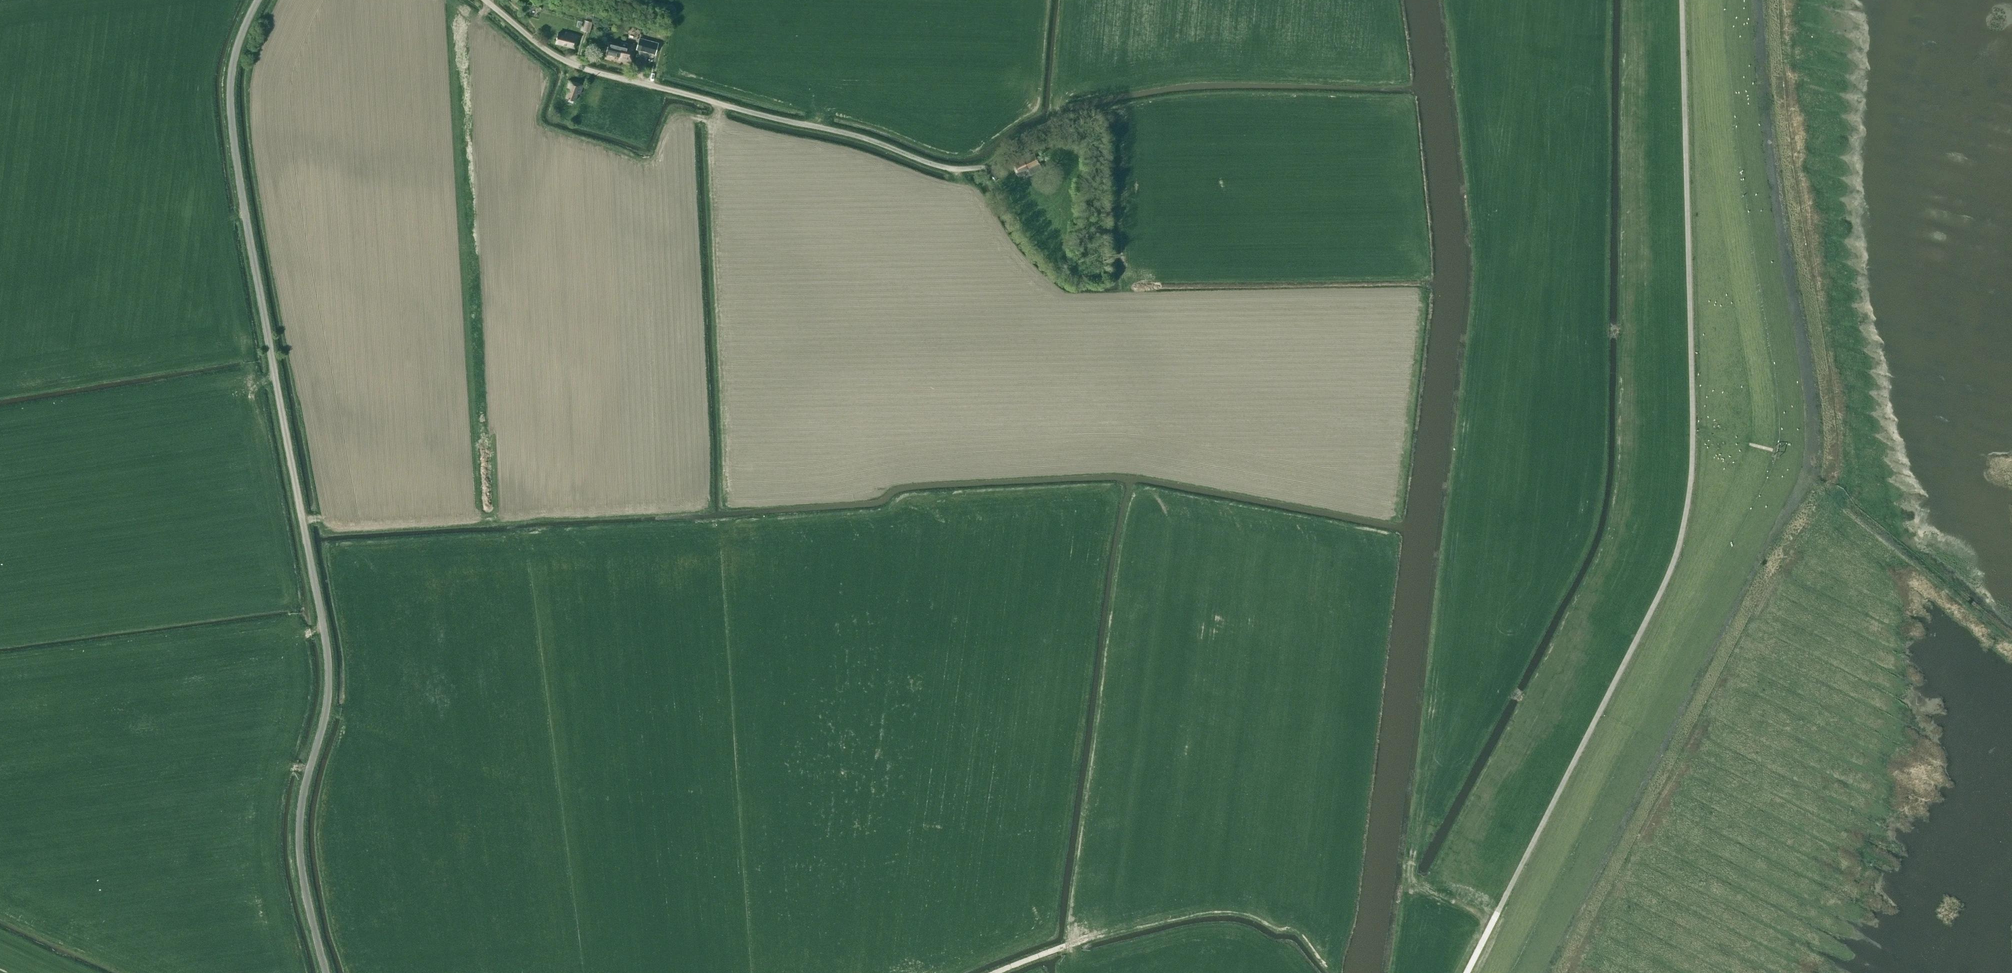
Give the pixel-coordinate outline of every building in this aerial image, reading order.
[(590,32),(592,22),(585,20),(583,31),(590,32)] [(556,42),(576,47),(579,34),(567,31),(566,33),(559,31),(556,42)] [(636,49),(656,54),(659,42),(639,37),(636,49)] [(619,59),(632,62),(636,45),(621,41),(621,44),(609,41),(606,53),(620,56),(619,59)] [(566,96),(576,99),(578,93),(581,93),(584,85),(569,80),(566,88),(568,89),(566,96)] [(1026,171),(1029,170),(1031,175),(1043,170),(1034,151),(1019,158),(1019,157),(1011,161),(1018,176),(1026,172),(1026,171)]
